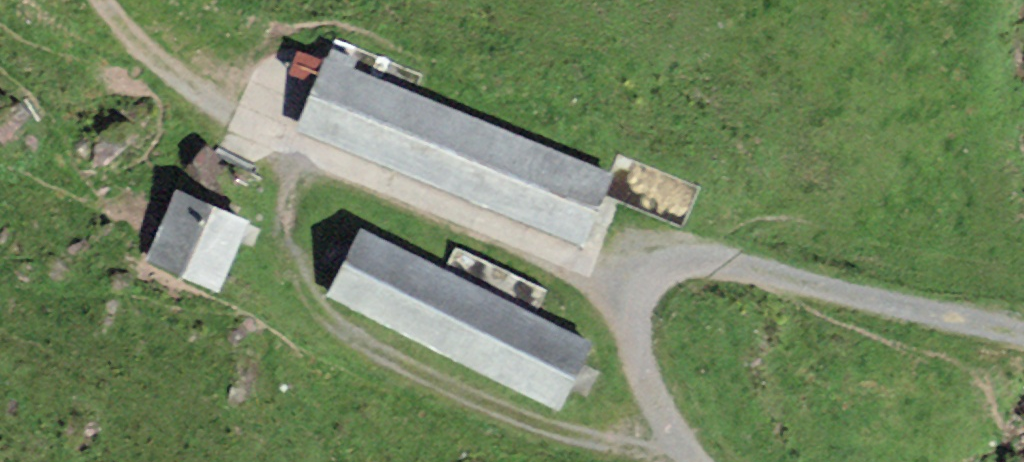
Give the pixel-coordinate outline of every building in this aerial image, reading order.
[(611,175),(318,66),(289,144),(581,253),(611,175)] [(248,230),(174,202),(147,272),(221,300),(248,230)] [(591,353),(355,237),(322,303),(558,420),(591,353)]
